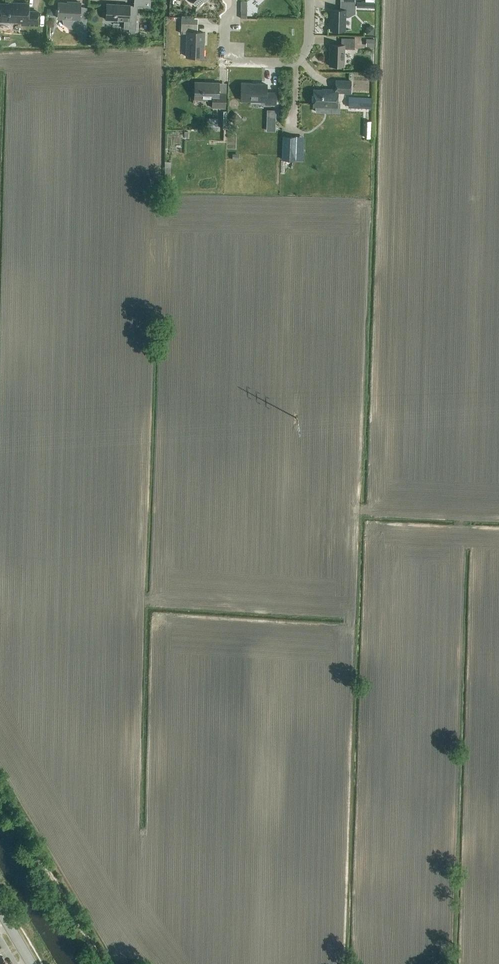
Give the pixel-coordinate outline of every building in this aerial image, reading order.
[(348,18),(355,14),(355,11),(355,2),(340,1),(340,10),(331,10),(330,30),(345,31),(345,17),(348,18)] [(74,28),(74,31),(80,31),(86,32),(86,30),(87,16),(80,15),(80,3),(72,2),(71,3),(58,3),(57,18),(63,18),(64,24),(69,28),(74,28)] [(22,21),(22,25),(38,25),(38,11),(28,11),(29,3),(17,3),(17,4),(1,3),(1,21),(22,21)] [(135,31),(135,29),(136,30),(137,15),(129,15),(130,5),(107,4),(106,20),(124,21),(124,29),(129,29),(129,31),(130,33),(133,33),(135,31)] [(204,33),(194,32),(194,18),(181,18),(181,33),(187,34),(186,57),(203,57),(204,33)] [(344,66),(344,49),(354,49),(354,38),(341,38),(341,45),(330,45),(329,66),(344,66)] [(374,47),(374,38),(366,38),(366,46),(374,47)] [(336,108),(337,93),(350,93),(350,81),(335,80),(335,89),(327,89),(327,90),(314,90),(313,107),(336,108)] [(212,99),(212,108),(225,108),(225,93),(218,93),(218,83),(195,82),(195,99),(212,99)] [(265,101),(265,104),(276,105),(276,93),(266,92),(266,84),(242,84),(241,101),(265,101)] [(348,108),(371,108),(371,102),(356,102),(356,98),(349,98),(349,101),(348,101),(348,108)] [(209,118),(209,127),(217,127),(217,118),(209,118)] [(281,160),(287,160),(296,160),(297,136),(282,136),(281,160)]
